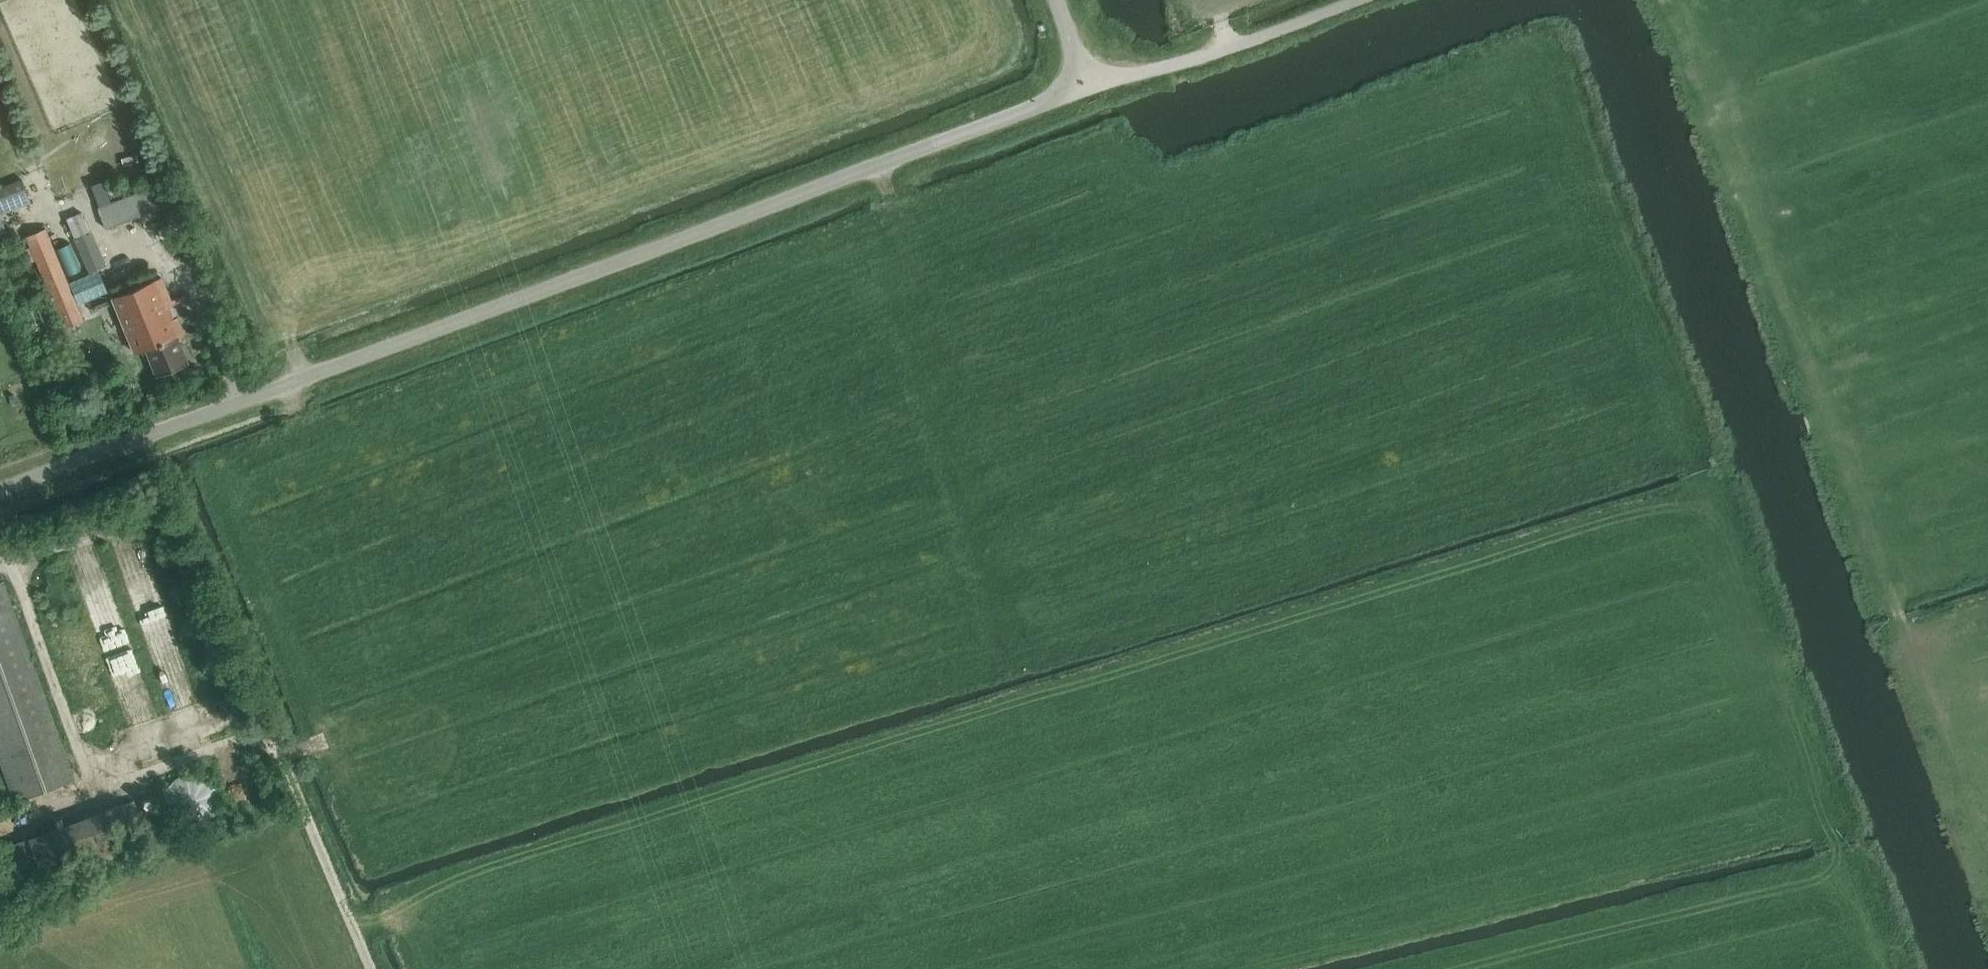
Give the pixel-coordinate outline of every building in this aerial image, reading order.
[(23,179),(0,188),(0,242),(10,238),(1,214),(33,202),(23,179)] [(165,182),(112,203),(104,181),(92,185),(93,187),(101,207),(98,208),(106,229),(173,203),(165,182)] [(75,238),(77,237),(90,231),(83,213),(67,220),(75,238)] [(26,236),(31,246),(22,250),(28,263),(36,260),(65,328),(84,320),(46,228),(26,236)] [(77,237),(91,268),(104,262),(90,231),(77,237)] [(184,333),(179,321),(173,305),(189,298),(187,294),(171,300),(161,277),(113,297),(135,353),(146,348),(157,376),(188,363),(177,336),(184,333)] [(74,780),(3,581),(0,582),(0,758),(16,801),(74,780)] [(218,800),(220,792),(220,788),(218,783),(214,776),(207,771),(199,769),(193,769),(189,771),(182,775),(180,778),(177,782),(175,786),(175,791),(176,799),(180,806),(187,812),(191,813),(196,814),(201,814),(206,813),(210,810),(214,807),(218,800)] [(29,838),(0,849),(0,868),(8,890),(9,892),(44,879),(45,880),(139,846),(137,840),(124,803),(29,838)]
